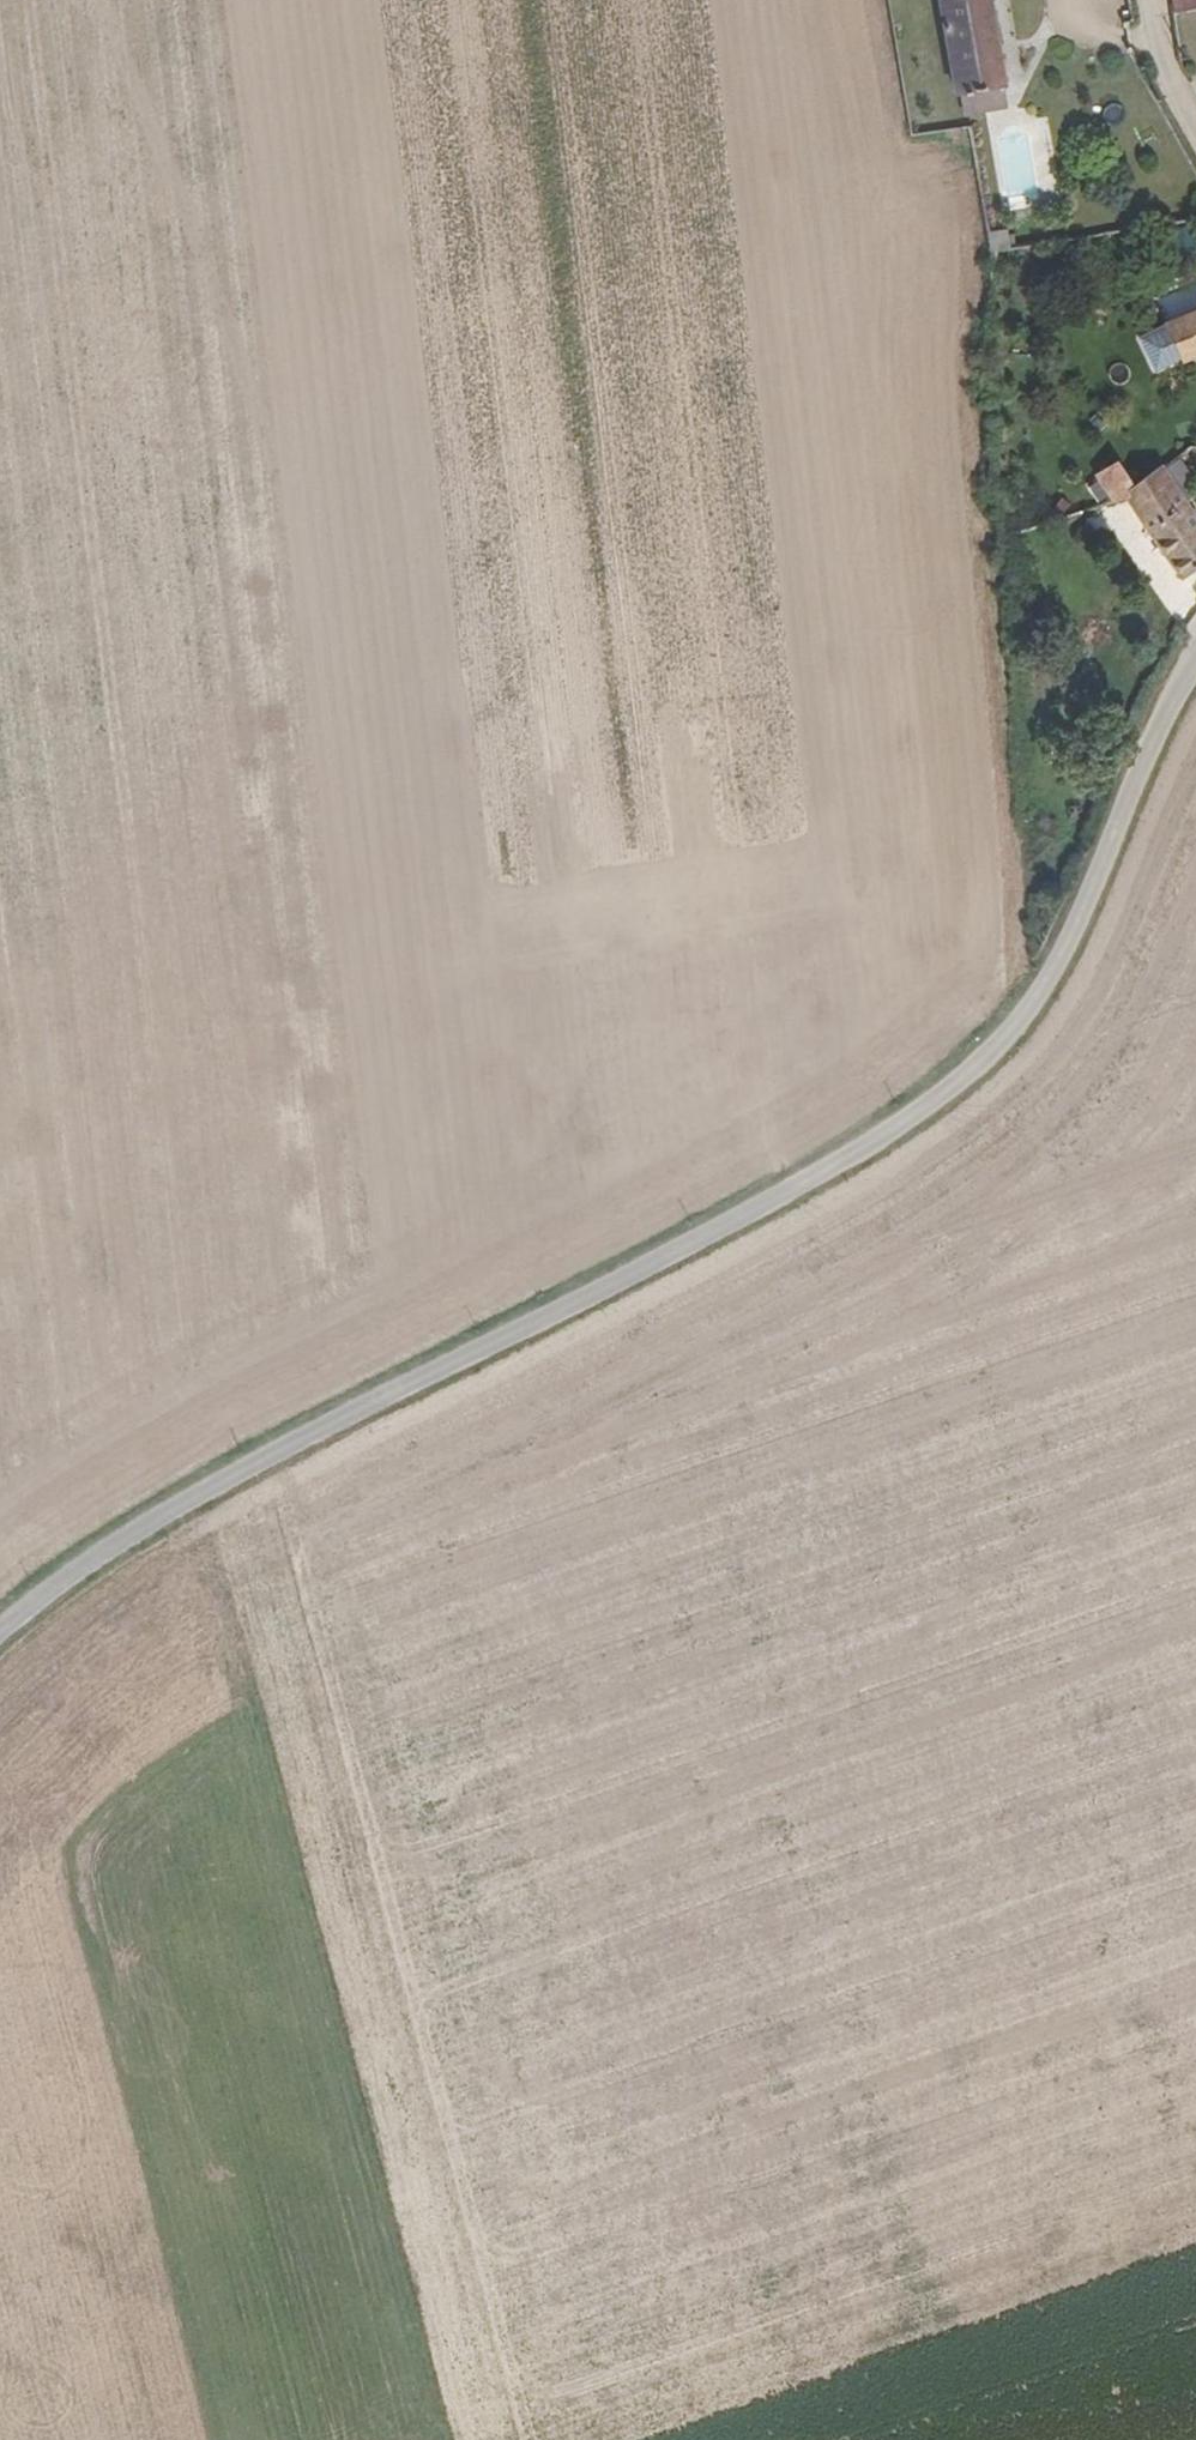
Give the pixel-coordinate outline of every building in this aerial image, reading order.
[(1009,93),(998,0),(949,0),(966,100),(1009,93)] [(1170,10),(1195,3),(1195,0),(1169,0),(1170,10)] [(1177,359),(1195,351),(1195,308),(1163,321),(1177,359)] [(1118,458),(1093,474),(1111,501),(1124,495),(1135,484),(1118,458)] [(1180,577),(1195,563),(1195,511),(1183,494),(1190,488),(1187,483),(1182,481),(1177,484),(1160,461),(1135,484),(1124,495),(1180,577)]
